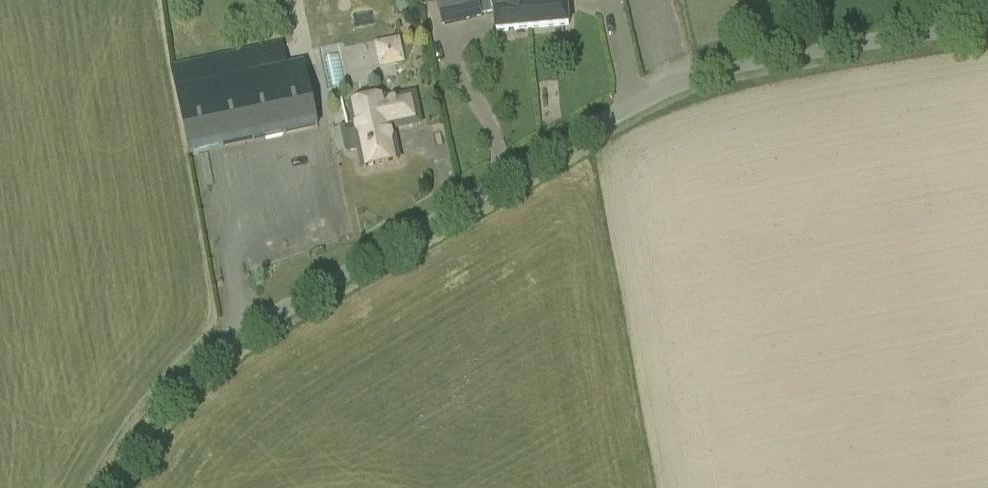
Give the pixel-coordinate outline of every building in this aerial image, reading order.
[(480,19),(476,0),(438,0),(444,27),(480,19)] [(485,16),(494,14),(496,33),(569,27),(568,6),(567,0),(482,0),(485,16)] [(400,37),(375,42),(380,67),(405,62),(400,37)] [(287,65),(175,87),(189,155),(318,128),(304,63),(287,65)] [(413,94),(384,100),(384,98),(350,107),(363,168),(399,160),(391,124),(418,118),(413,94)]
